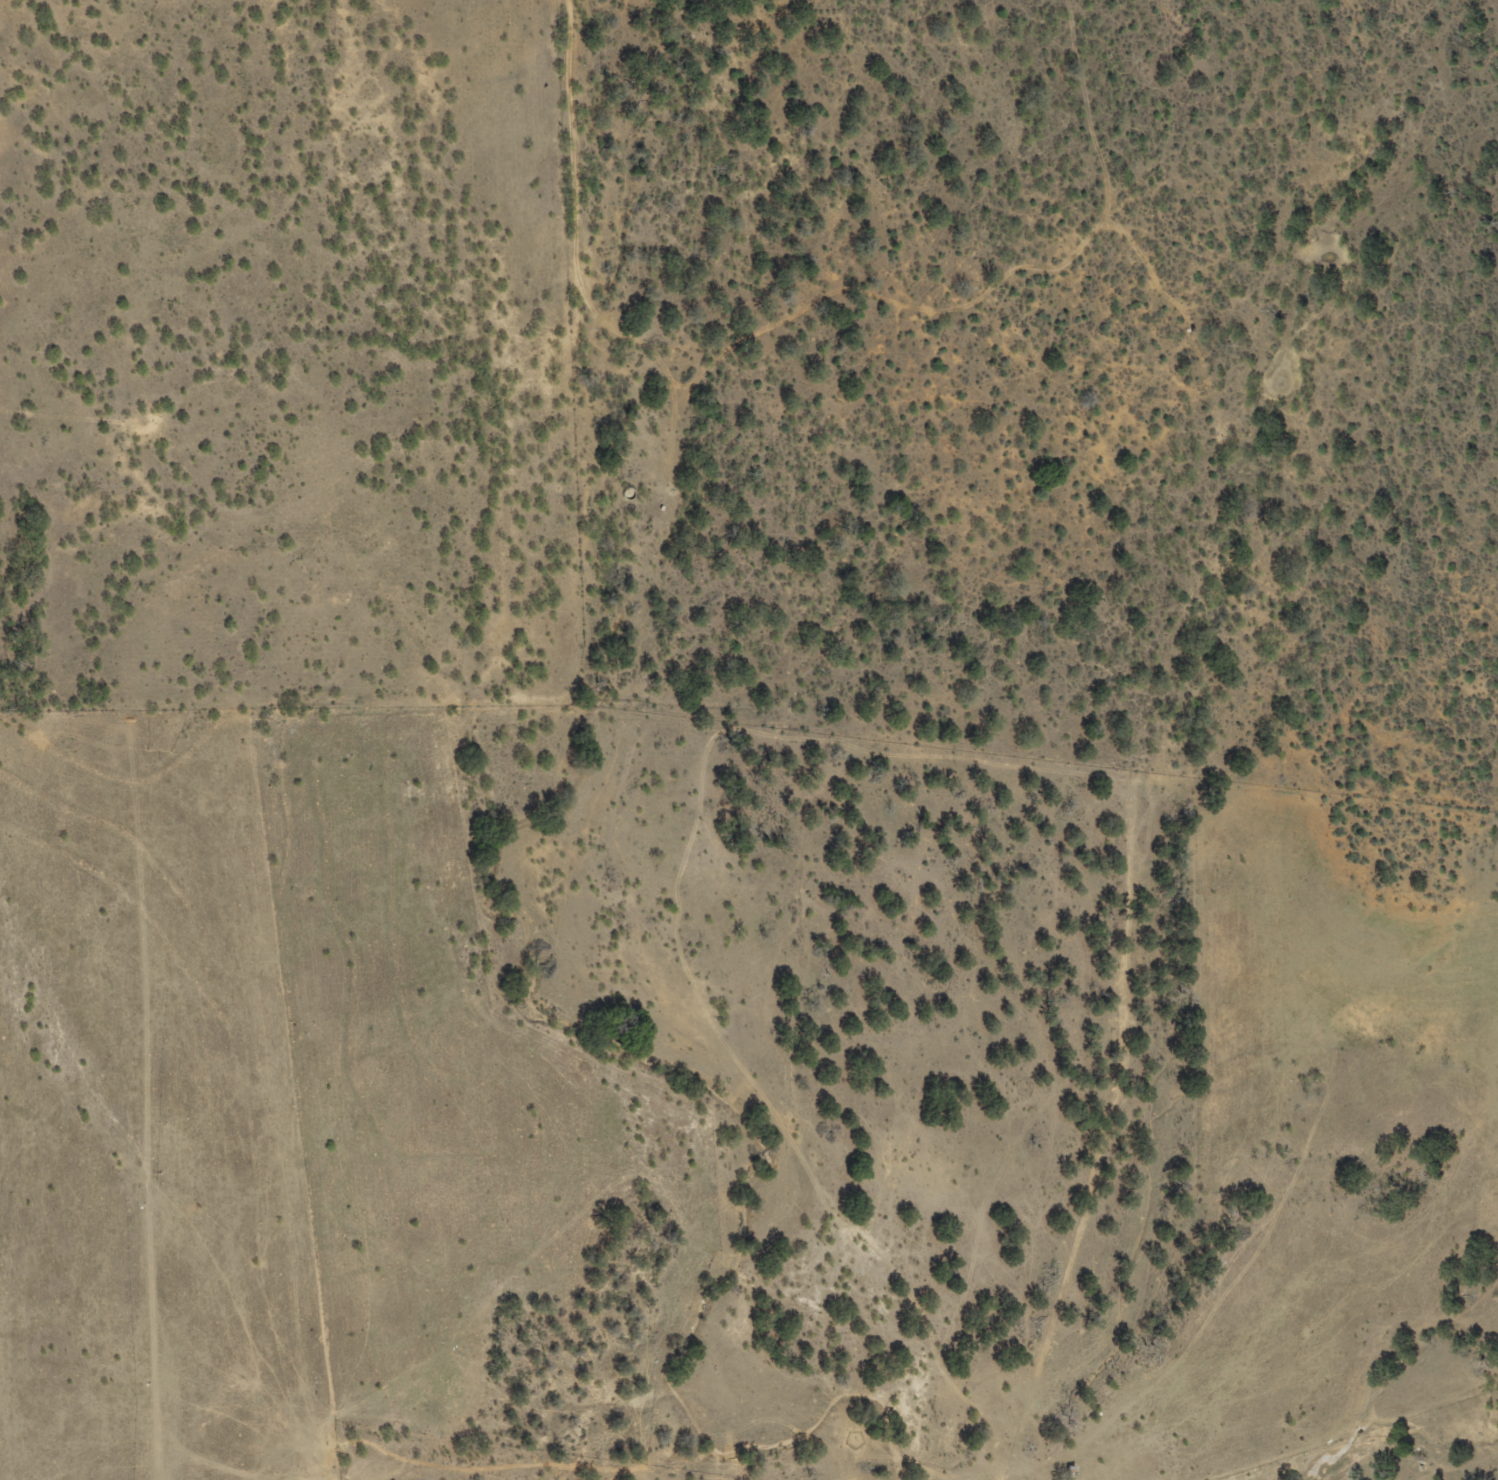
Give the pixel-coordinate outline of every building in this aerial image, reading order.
[(637,491),(627,487),(623,499),(634,503),(637,491)]
